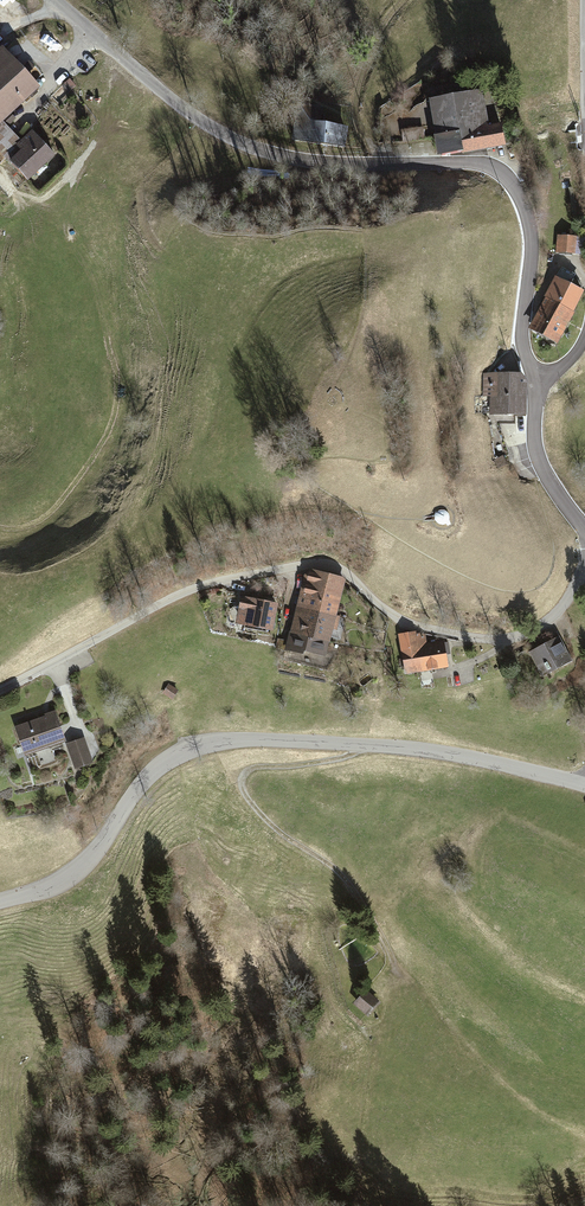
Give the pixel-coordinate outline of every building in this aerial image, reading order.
[(3,125),(41,89),(3,49),(0,52),(0,128),(3,125)] [(430,102),(438,158),(506,147),(503,127),(488,129),(482,94),(457,98),(456,87),(430,91),(431,102),(430,102)] [(296,101),(291,140),(343,147),(346,126),(321,122),(323,105),(296,101)] [(3,125),(0,128),(0,157),(9,166),(21,155),(15,148),(20,143),(3,125)] [(31,133),(20,143),(15,148),(21,155),(9,166),(26,185),(54,158),(31,133)] [(584,235),(557,233),(555,251),(583,253),(584,235)] [(528,328),(557,343),(584,291),(556,276),(528,328)] [(489,396),(490,414),(515,414),(526,414),(527,379),(520,372),(483,373),(483,396),(489,396)] [(437,509),(434,514),(431,514),(431,518),(431,521),(435,521),(439,525),(442,525),(446,524),(448,526),(452,523),(451,520),(452,518),(452,513),(449,510),(442,508),(437,509)] [(298,600),(296,606),(335,616),(344,578),(305,569),(298,600)] [(240,596),(235,623),(272,630),(277,603),(258,599),(240,596)] [(328,642),(335,616),(296,606),(293,619),(289,632),(328,642)] [(416,631),(398,634),(404,674),(448,667),(444,649),(443,640),(426,643),(425,635),(417,636),(416,631)] [(325,656),(328,642),(289,632),(287,641),(285,649),(302,654),(303,650),(325,656)] [(555,638),(529,651),(542,676),(572,661),(559,636),(555,638)] [(168,683),(162,693),(172,699),(178,689),(168,683)] [(45,715),(14,726),(25,754),(66,740),(55,709),(47,712),(44,713),(45,715)] [(66,743),(75,768),(94,761),(84,736),(66,743)] [(367,1014),(379,1001),(365,989),(353,1003),(367,1014)]
